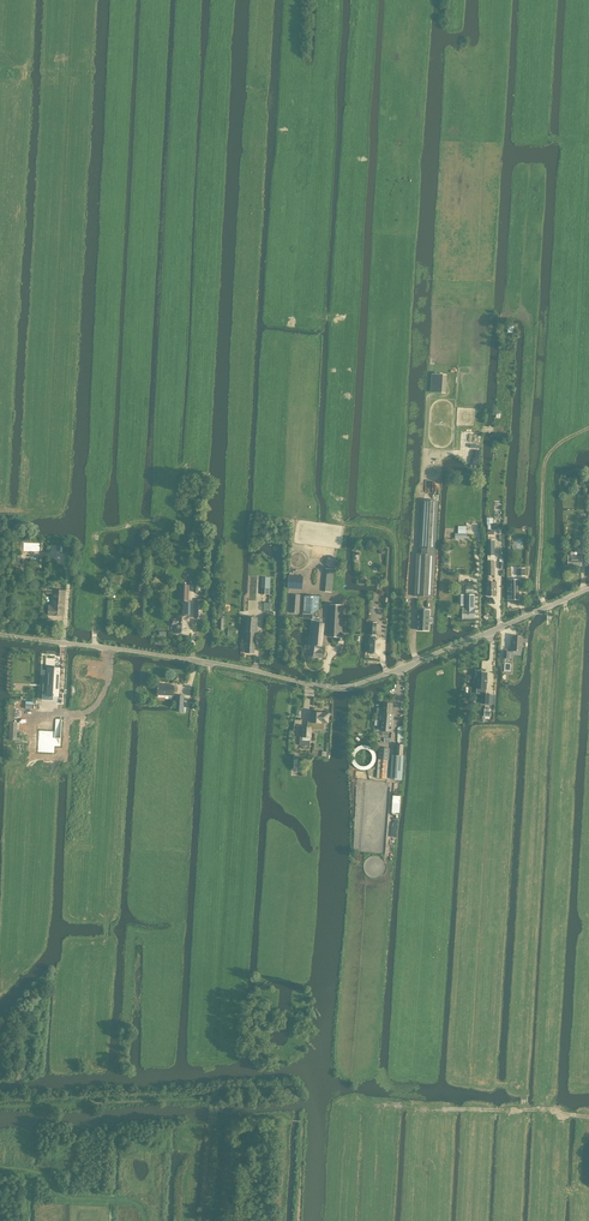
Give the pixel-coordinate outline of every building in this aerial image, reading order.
[(446,393),(447,375),(432,374),(431,392),(446,393)] [(417,554),(415,596),(433,597),(438,501),(423,500),(420,554),(417,554)] [(327,557),(326,563),(330,568),(336,566),(337,560),(333,556),(327,557)] [(568,565),(581,565),(581,556),(568,556),(568,565)] [(528,567),(520,567),(520,568),(520,576),(526,576),(527,576),(528,576),(529,567),(528,567)] [(332,592),(334,569),(326,568),(323,591),(332,592)] [(288,588),(302,589),(303,576),(289,575),(288,588)] [(262,577),(261,594),(269,594),(269,603),(264,603),(264,611),(271,611),(272,594),(270,594),(271,577),(262,577)] [(510,591),(507,592),(507,596),(510,596),(510,600),(519,599),(518,580),(510,580),(510,591)] [(487,583),(487,596),(496,596),(496,583),(487,583)] [(48,605),(48,615),(64,616),(65,590),(47,589),(46,593),(51,594),(51,606),(48,605)] [(463,608),(463,619),(475,619),(475,609),(475,595),(473,595),(472,595),(467,595),(466,608),(463,608)] [(196,600),(196,619),(202,619),(202,623),(206,624),(206,619),(203,619),(203,613),(205,613),(205,609),(203,609),(204,600),(196,600)] [(291,603),(290,613),(302,613),(302,604),(291,603)] [(341,605),(331,604),(329,636),(340,637),(341,605)] [(418,624),(418,630),(428,631),(430,610),(419,610),(418,621),(418,622),(418,623),(418,624)] [(175,625),(175,633),(189,634),(189,616),(178,616),(177,618),(173,618),(172,625),(175,625)] [(245,639),(242,639),(241,643),(246,644),(246,652),(254,653),(255,632),(257,632),(258,617),(246,617),(245,639)] [(370,644),(370,653),(374,654),(375,655),(377,655),(379,654),(380,640),(375,639),(375,635),(376,635),(377,623),(370,622),(369,635),(371,635),(371,639),(370,639),(369,644),(370,644)] [(308,644),(307,656),(325,658),(326,651),(325,651),(326,647),(322,646),(324,624),(311,623),(308,641),(309,641),(309,644),(308,644)] [(512,644),(511,651),(521,651),(522,642),(525,643),(527,643),(527,639),(525,639),(522,639),(522,637),(514,637),(513,645),(512,644)] [(43,683),(42,699),(52,700),(52,696),(58,696),(59,668),(48,668),(47,677),(46,677),(43,677),(42,683),(43,683)] [(475,677),(474,683),(477,683),(476,694),(482,694),(482,704),(489,704),(490,694),(486,694),(488,673),(478,672),(477,678),(475,677)] [(158,685),(157,694),(173,695),(173,686),(158,685)] [(377,707),(377,714),(382,714),(382,715),(381,720),(380,730),(392,731),(393,714),(392,714),(393,704),(383,703),(382,708),(377,707)] [(14,705),(8,704),(8,721),(9,721),(9,740),(16,740),(17,722),(13,721),(14,705)] [(313,712),(313,722),(320,723),(319,726),(324,726),(324,722),(328,722),(329,713),(324,713),(324,714),(322,714),(322,713),(321,713),(317,713),(317,712),(314,712),(313,712)] [(302,737),(302,740),(311,741),(311,737),(312,727),(303,727),(302,737)] [(39,731),(38,752),(54,753),(54,746),(60,746),(61,738),(54,738),(55,731),(39,731)] [(390,749),(379,748),(378,759),(377,778),(387,779),(388,760),(389,760),(390,749)] [(396,755),(394,779),(402,780),(404,756),(402,756),(396,755)]
